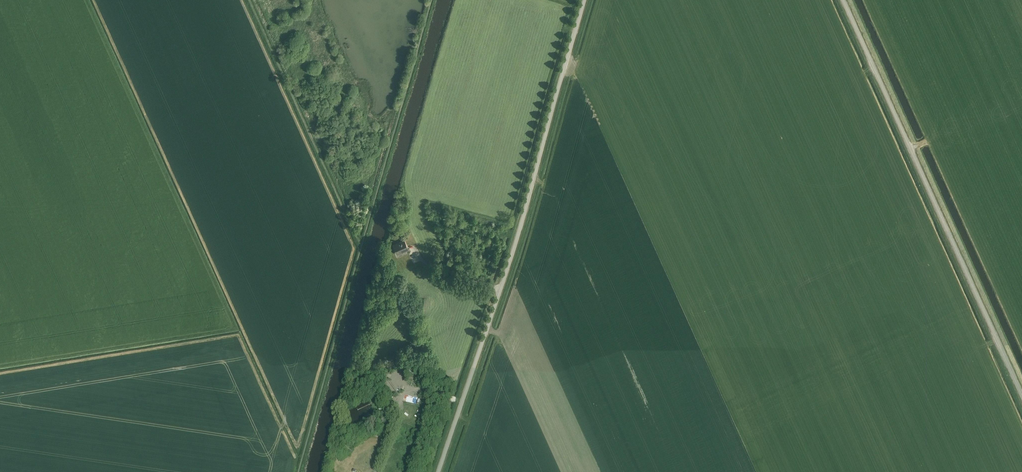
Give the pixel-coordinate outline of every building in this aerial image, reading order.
[(402,253),(409,250),(405,239),(393,244),(397,254),(402,252),(402,253)] [(407,370),(416,375),(418,371),(410,366),(407,370)]
